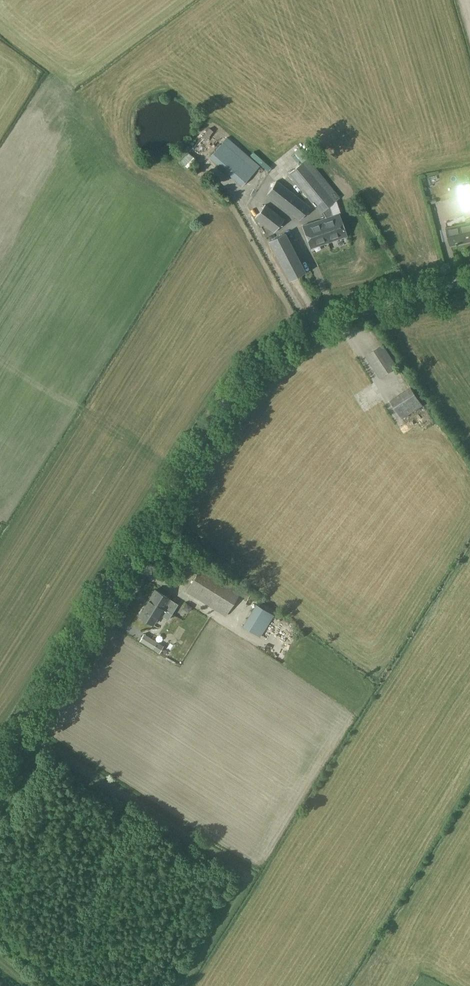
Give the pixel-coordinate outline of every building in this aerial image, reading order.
[(227,137),(209,157),(242,186),(259,166),(227,137)] [(304,161),(289,174),(308,197),(320,212),(339,197),(330,185),(326,188),(304,161)] [(309,207),(276,181),(267,193),(300,219),(309,207)] [(458,185),(460,196),(464,216),(469,215),(469,182),(458,185)] [(274,232),(283,220),(264,205),(255,217),(274,232)] [(347,235),(339,213),(303,225),(311,247),(347,235)] [(446,227),(447,228),(451,245),(460,243),(466,242),(466,240),(469,239),(469,218),(466,219),(466,222),(446,227)] [(290,279),(305,271),(284,233),(269,240),(290,279)] [(398,366),(383,344),(366,355),(380,378),(398,366)] [(402,418),(422,403),(411,387),(391,399),(402,418)] [(241,591),(202,566),(187,591),(226,615),(241,591)] [(155,589),(149,598),(163,607),(172,613),(178,603),(155,589)] [(172,613),(163,607),(149,598),(139,615),(153,624),(159,613),(168,619),(172,613)] [(273,614),(254,603),(241,625),(259,637),(273,614)] [(157,641),(144,633),(140,640),(153,648),(157,641)]
